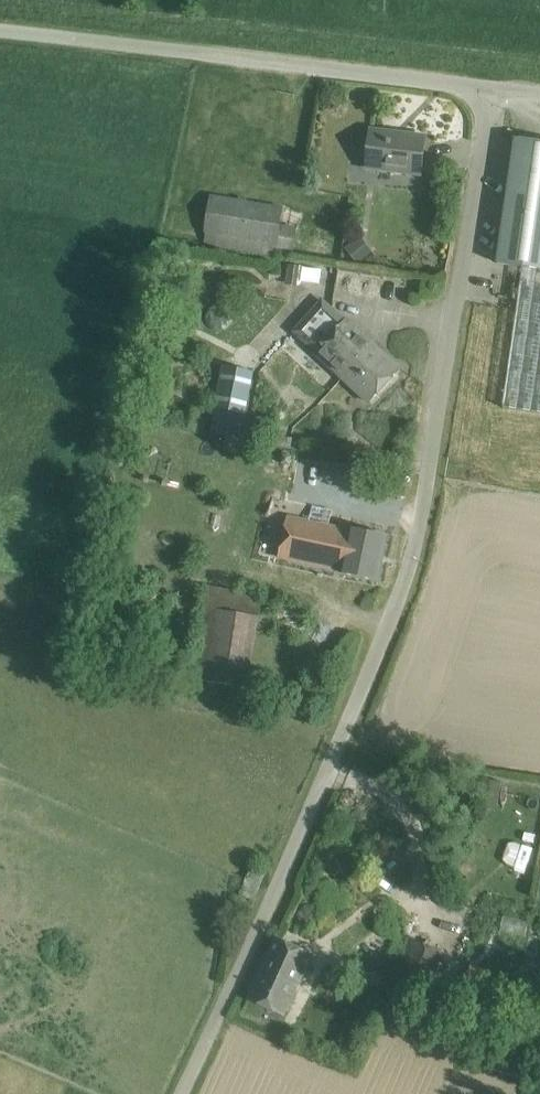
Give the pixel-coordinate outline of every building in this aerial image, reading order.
[(426,137),(371,130),(367,167),(421,174),(426,137)] [(513,140),(495,266),(523,270),(503,407),(539,412),(539,144),(513,140)] [(282,208),(213,197),(209,219),(204,245),(293,259),(299,225),(280,222),(282,208)] [(360,236),(345,248),(358,263),(373,251),(360,236)] [(288,284),(300,286),(302,265),(291,264),(288,284)] [(346,321),(323,301),(297,329),(321,351),(319,354),(370,402),(401,368),(347,320),(346,321)] [(247,413),(256,371),(225,365),(217,407),(247,413)] [(265,431),(267,422),(246,417),(241,439),(293,449),(295,437),(265,431)] [(334,511),(272,498),(269,512),(285,515),(275,556),(342,571),(341,572),(379,581),(388,536),(351,528),(350,530),(330,526),(334,511)] [(249,690),(264,594),(207,585),(190,681),(249,690)] [(312,953),(276,937),(248,999),(283,1015),(312,953)] [(396,980),(427,993),(445,951),(413,937),(396,980)] [(473,964),(470,973),(483,977),(486,968),(473,964)]
